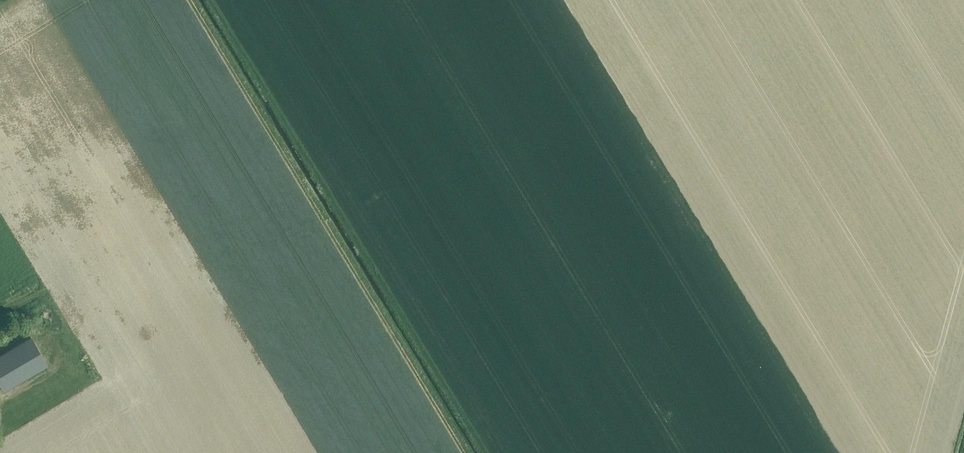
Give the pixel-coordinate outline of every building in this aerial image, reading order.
[(47,365),(31,337),(0,355),(0,386),(3,391),(47,365)]
